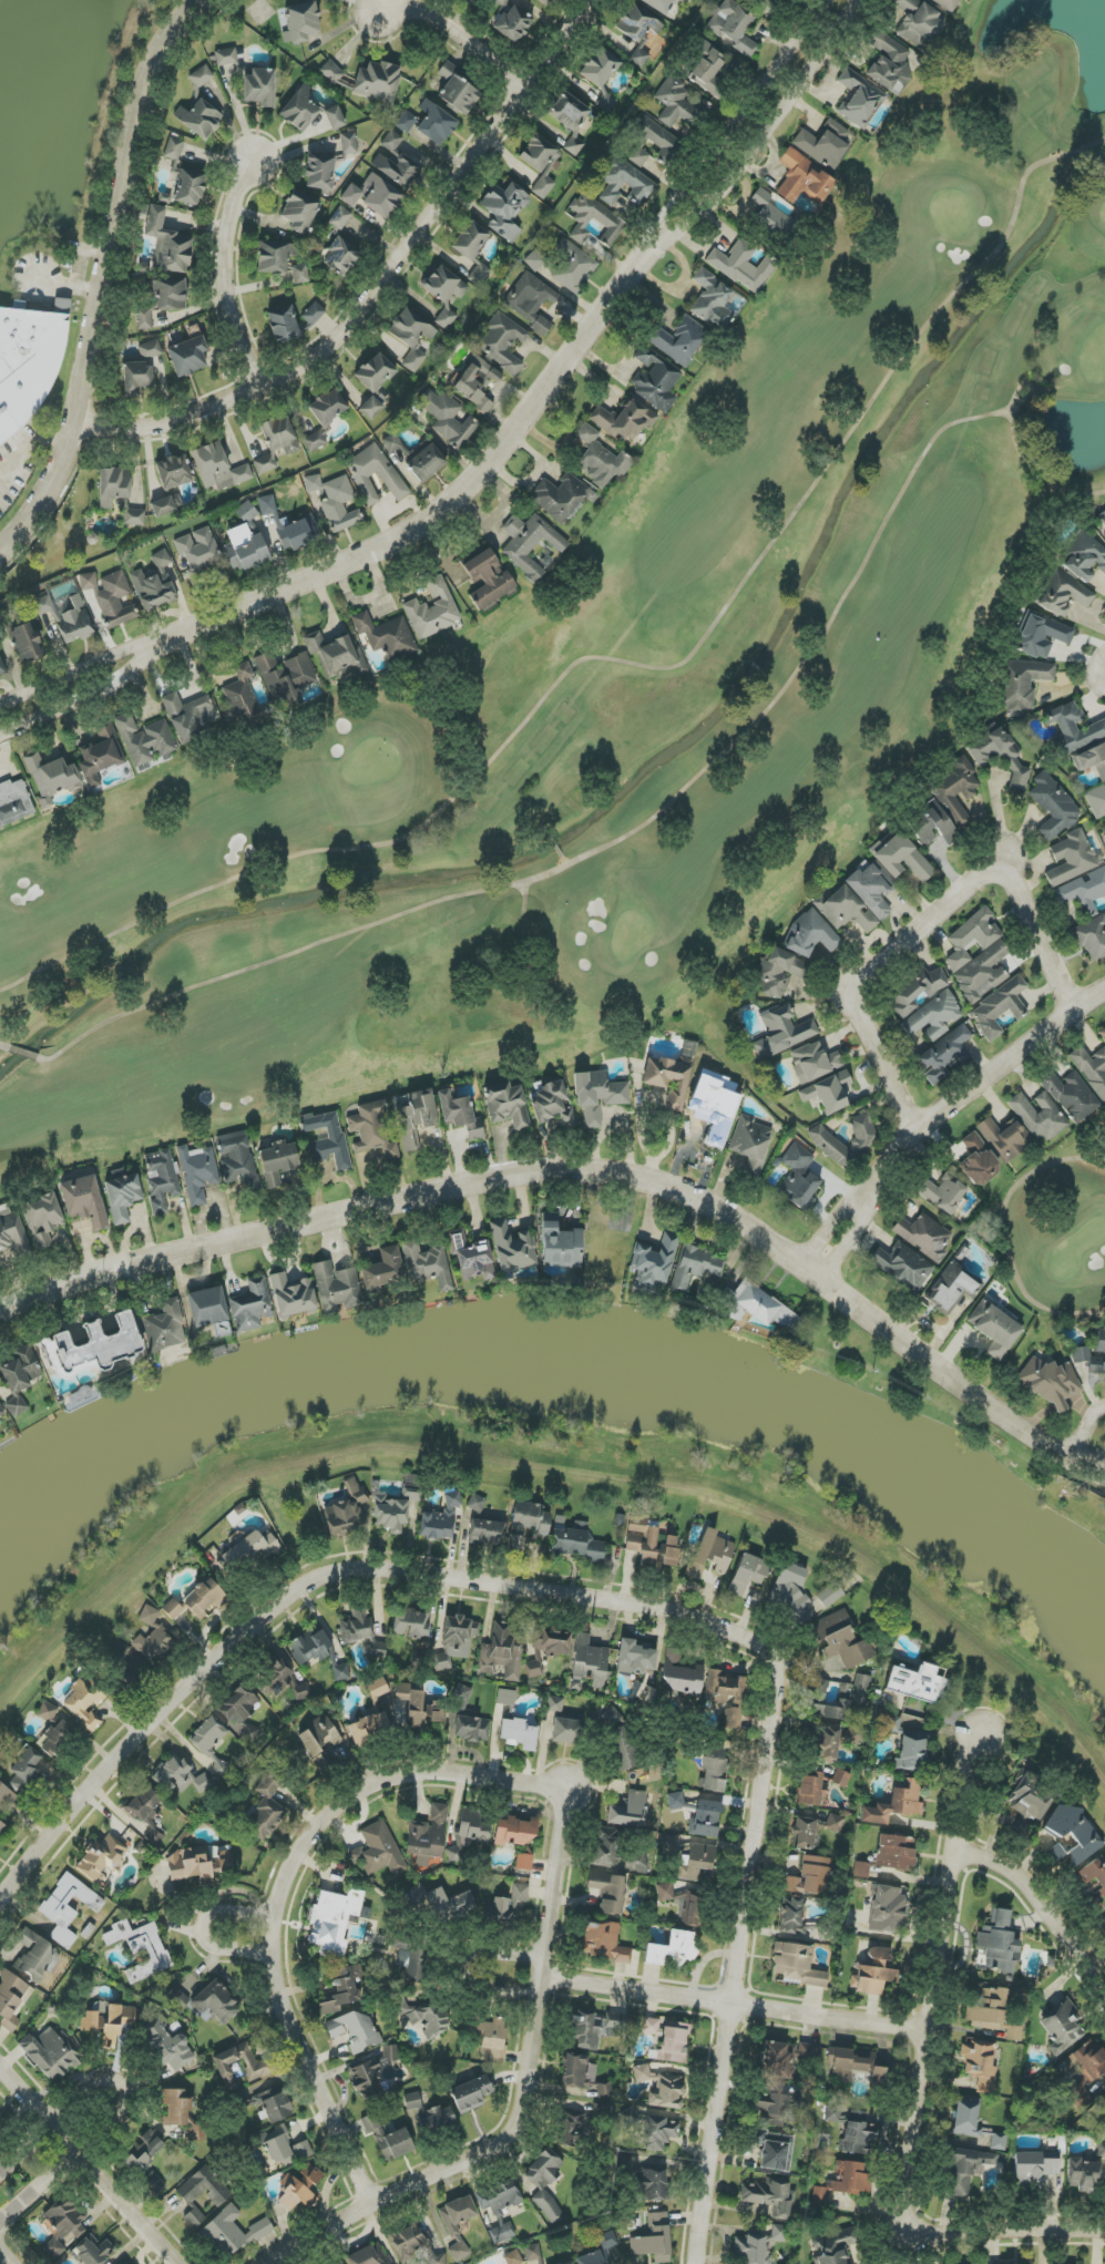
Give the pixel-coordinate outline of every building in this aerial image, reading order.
[(509,11),(511,6),(507,4),(508,0),(493,0),(491,3),(509,11)] [(668,16),(676,2),(676,0),(677,0),(639,0),(668,16)] [(759,45),(744,36),(756,16),(730,0),(724,0),(707,28),(737,45),(735,49),(751,59),(759,45)] [(771,15),(779,2),(775,0),(747,0),(771,15)] [(917,0),(895,0),(892,4),(907,14),(895,33),(926,54),(945,24),(936,18),(938,14),(917,0)] [(952,14),(961,0),(931,0),(952,14)] [(665,26),(631,1),(613,26),(640,45),(629,60),(641,68),(650,56),(641,50),(649,39),(645,36),(650,30),(658,36),(665,26)] [(286,7),(289,32),(282,33),(284,45),(308,41),(307,35),(320,33),(316,3),(286,7)] [(501,13),(492,30),(519,44),(534,17),(513,6),(507,16),(501,13)] [(866,76),(890,92),(896,82),(903,87),(915,69),(905,62),(911,52),(877,29),(868,43),(881,52),(866,76)] [(721,99),(729,86),(714,77),(726,55),(704,42),(684,78),(721,99)] [(579,74),(605,91),(596,104),(608,113),(617,99),(602,89),(621,62),(598,46),(579,74)] [(215,51),(217,66),(238,63),(236,48),(215,51)] [(344,73),(329,60),(319,71),(334,84),(344,73)] [(369,60),(366,70),(359,68),(352,93),(392,104),(401,69),(369,60)] [(452,73),(456,67),(447,61),(438,74),(448,81),(436,98),(465,117),(481,93),(452,73)] [(186,78),(195,91),(215,78),(206,65),(186,78)] [(865,130),(886,92),(845,69),(837,83),(851,91),(838,114),(865,130)] [(275,71),(244,71),(243,102),(261,103),(261,108),(274,108),(275,71)] [(654,98),(667,106),(658,120),(671,129),(679,118),(693,127),(702,112),(684,100),(691,90),(669,75),(654,98)] [(313,90),(305,83),(279,114),(303,134),(321,111),(306,98),(313,90)] [(574,133),(563,149),(576,157),(585,144),(575,137),(592,110),(562,90),(546,114),(574,133)] [(224,115),(199,99),(190,113),(180,106),(173,118),(207,140),(224,115)] [(418,109),(427,115),(416,130),(440,148),(459,122),(426,99),(418,109)] [(345,126),(338,106),(324,111),(332,131),(345,126)] [(408,134),(417,118),(404,111),(395,126),(408,134)] [(622,155),(641,168),(651,155),(642,149),(648,140),(662,149),(655,159),(666,167),(683,143),(648,118),(622,155)] [(850,147),(844,142),(850,132),(830,119),(817,139),(802,128),(792,144),(833,172),(850,147)] [(371,166),(406,190),(421,168),(396,151),(404,138),(391,130),(380,145),(394,155),(390,161),(379,154),(371,166)] [(358,154),(356,133),(341,134),(343,155),(358,154)] [(544,200),(556,183),(546,177),(562,152),(534,133),(518,158),(542,174),(531,191),(544,200)] [(184,141),(169,137),(164,157),(173,160),(170,173),(179,175),(173,201),(199,207),(206,174),(178,167),(184,141)] [(837,182),(788,148),(779,162),(791,170),(776,192),(793,205),(801,193),(819,206),(837,182)] [(656,185),(613,153),(596,176),(609,185),(599,198),(612,208),(622,195),(619,192),(625,184),(633,190),(628,197),(640,206),(656,185)] [(304,187),(331,191),(336,158),(309,154),(304,187)] [(340,200),(355,210),(360,202),(387,221),(404,195),(371,173),(360,190),(350,183),(340,200)] [(512,244),(522,230),(512,224),(531,197),(510,182),(504,192),(494,185),(479,206),(494,216),(486,227),(512,244)] [(794,221),(768,202),(773,196),(760,187),(751,200),(762,209),(755,218),(782,238),(794,221)] [(292,223),(289,229),(303,236),(321,203),(294,189),(279,216),(292,223)] [(158,201),(170,204),(172,196),(160,193),(158,201)] [(628,221),(579,194),(570,210),(580,215),(568,237),(582,246),(590,232),(586,230),(592,219),(607,228),(599,242),(611,249),(628,221)] [(193,239),(176,237),(177,232),(162,230),(166,208),(149,205),(144,236),(157,238),(152,269),(187,274),(193,239)] [(341,232),(353,215),(340,206),(328,223),(341,232)] [(492,271),(474,257),(491,235),(470,220),(450,246),(477,266),(467,279),(479,288),(492,271)] [(584,244),(596,254),(603,245),(591,235),(584,244)] [(320,263),(345,277),(361,251),(336,236),(320,263)] [(705,262),(756,295),(779,262),(767,254),(757,269),(748,263),(756,250),(739,238),(727,257),(714,248),(705,262)] [(555,251),(565,257),(551,279),(578,295),(598,261),(562,239),(555,251)] [(286,274),(287,255),(298,256),(299,244),(259,242),(257,273),(286,274)] [(523,260),(534,272),(547,261),(536,249),(523,260)] [(149,265),(139,263),(137,277),(148,279),(149,265)] [(295,285),(310,282),(306,264),(292,267),(295,285)] [(434,322),(447,332),(459,315),(446,306),(454,295),(461,300),(470,287),(438,264),(422,287),(446,305),(434,322)] [(690,312),(721,332),(733,313),(723,307),(734,290),(700,268),(692,280),(705,289),(690,312)] [(546,336),(553,325),(537,313),(546,300),(554,305),(561,295),(526,271),(502,305),(546,336)] [(137,304),(137,330),(152,330),(152,311),(187,310),(186,277),(147,279),(147,293),(157,293),(157,304),(137,304)] [(326,312),(316,302),(301,316),(312,327),(326,312)] [(266,313),(276,345),(301,338),(291,305),(266,313)] [(412,349),(402,365),(415,374),(427,355),(417,349),(424,337),(431,342),(439,330),(404,307),(387,333),(412,349)] [(27,428),(50,387),(60,319),(0,311),(0,442),(27,428)] [(531,334),(498,311),(486,328),(489,330),(476,348),(516,377),(525,364),(507,351),(516,339),(524,344),(531,334)] [(671,335),(656,326),(646,341),(685,368),(710,332),(685,315),(671,335)] [(167,348),(177,378),(208,368),(203,353),(208,351),(203,336),(167,348)] [(138,345),(142,359),(162,355),(159,340),(138,345)] [(682,373),(641,346),(631,361),(641,367),(628,387),(667,413),(677,398),(669,393),(682,373)] [(372,395),(397,372),(379,352),(354,375),(372,395)] [(503,374),(475,355),(451,389),(487,414),(494,403),(479,392),(489,378),(496,383),(503,374)] [(125,396),(138,396),(138,389),(153,389),(152,363),(123,364),(125,396)] [(349,410),(335,388),(307,405),(322,428),(302,440),(310,454),(333,439),(325,426),(349,410)] [(463,407),(443,392),(439,397),(428,388),(416,403),(438,421),(431,430),(458,452),(480,424),(470,416),(462,425),(454,418),(463,407)] [(384,407),(372,396),(359,410),(371,421),(384,407)] [(618,440),(621,435),(633,443),(645,425),(651,429),(659,417),(628,396),(621,406),(624,407),(617,417),(598,404),(588,420),(618,440)] [(271,454),(254,460),(258,475),(282,467),(279,458),(300,451),(287,415),(261,424),(271,454)] [(604,489),(615,473),(622,478),(635,460),(621,451),(617,457),(595,442),(600,434),(585,423),(575,436),(590,446),(575,468),(604,489)] [(381,441),(389,455),(403,447),(395,433),(381,441)] [(254,479),(249,464),(230,470),(220,441),(191,451),(204,490),(216,486),(218,491),(254,479)] [(411,493),(375,442),(343,465),(372,507),(381,500),(367,479),(377,473),(398,503),(411,493)] [(420,484),(448,464),(432,443),(405,463),(420,484)] [(155,463),(163,491),(193,482),(185,454),(155,463)] [(100,509),(112,510),(112,499),(130,500),(131,469),(101,469),(100,509)] [(590,488),(567,473),(557,488),(543,478),(528,500),(564,525),(590,488)] [(332,533),(363,522),(359,509),(347,514),(343,503),(355,499),(347,475),(322,484),(318,474),(304,479),(310,494),(323,489),(326,499),(320,501),(332,533)] [(150,503),(155,518),(183,509),(179,494),(150,503)] [(259,498),(261,516),(276,513),(274,495),(259,498)] [(257,529),(251,521),(259,515),(249,501),(235,511),(252,533),(257,529)] [(145,511),(124,510),(123,525),(145,526),(145,511)] [(309,527),(310,527),(306,518),(276,532),(286,554),(315,541),(309,527)] [(226,531),(231,543),(224,546),(234,574),(271,560),(261,533),(251,537),(246,524),(226,531)] [(222,560),(210,526),(191,533),(192,534),(174,541),(180,558),(185,556),(190,570),(186,571),(192,588),(200,584),(202,588),(210,585),(203,567),(222,560)] [(1096,571),(1104,579),(1104,551),(1083,531),(1057,561),(1085,585),(1096,571)] [(462,565),(476,588),(468,593),(480,613),(519,590),(507,570),(504,572),(489,548),(462,565)] [(129,574),(145,613),(178,600),(165,567),(172,564),(167,550),(151,556),(156,569),(144,574),(141,569),(129,574)] [(140,618),(135,604),(122,609),(119,599),(131,594),(123,570),(97,579),(94,571),(78,577),(83,592),(93,588),(107,629),(140,618)] [(1034,604),(1062,618),(1072,600),(1088,608),(1096,593),(1052,570),(1034,604)] [(403,605),(418,641),(462,622),(442,574),(424,582),(432,601),(420,606),(417,599),(403,605)] [(96,633),(79,593),(69,598),(74,609),(60,615),(51,594),(33,602),(39,617),(51,612),(66,646),(96,633)] [(373,627),(367,611),(351,616),(358,636),(366,633),(372,653),(383,649),(388,663),(417,652),(404,617),(373,627)] [(1075,630),(1026,611),(1012,648),(1046,661),(1054,641),(1068,646),(1075,630)] [(30,622),(8,631),(22,665),(44,656),(30,622)] [(369,669),(359,645),(353,648),(348,636),(325,644),(320,631),(303,637),(311,656),(317,654),(328,685),(369,669)] [(255,658),(275,711),(302,701),(298,690),(318,682),(307,652),(284,661),(285,667),(279,669),(272,651),(255,658)] [(1054,681),(1055,664),(1003,661),(1001,710),(1010,710),(1010,716),(1024,717),(1025,710),(1032,710),(1033,680),(1054,681)] [(248,679),(254,677),(248,662),(234,667),(239,681),(223,688),(230,706),(223,709),(230,725),(261,713),(248,679)] [(209,696),(181,705),(177,693),(163,697),(179,746),(197,740),(194,731),(218,723),(209,696)] [(1078,731),(1075,723),(1084,719),(1075,700),(1042,715),(1047,726),(1057,722),(1063,735),(1058,737),(1066,755),(1104,737),(1104,719),(1078,731)] [(166,721),(138,731),(130,712),(115,718),(134,769),(157,760),(156,759),(178,751),(166,721)] [(79,749),(84,762),(79,764),(87,789),(101,784),(97,772),(124,763),(111,723),(96,728),(101,742),(79,749)] [(1025,792),(1031,769),(1021,767),(1017,760),(1018,754),(1001,726),(995,725),(964,744),(979,768),(994,759),(1006,762),(1013,773),(1010,788),(1025,792)] [(1077,773),(1095,766),(1101,783),(1104,781),(1104,742),(1071,756),(1077,773)] [(25,757),(43,809),(54,805),(50,796),(68,789),(69,792),(82,787),(74,764),(66,767),(63,758),(43,765),(39,752),(25,757)] [(971,822),(956,797),(961,794),(964,800),(983,788),(963,755),(951,762),(955,770),(930,785),(958,830),(971,822)] [(1037,830),(1050,844),(1083,813),(1044,770),(1033,780),(1038,785),(1029,794),(1051,818),(1037,830)] [(36,814),(23,778),(0,786),(0,827),(36,814)] [(1104,785),(1085,794),(1095,820),(1104,816),(1104,787),(1104,785)] [(946,848),(960,839),(935,799),(920,808),(924,814),(909,824),(923,847),(939,837),(946,848)] [(893,880),(906,868),(921,885),(935,872),(897,828),(869,852),(893,880)] [(1051,888),(1099,867),(1081,828),(1065,835),(1067,840),(1049,848),(1057,866),(1044,872),(1051,888)] [(844,881),(880,923),(893,912),(881,898),(892,889),(870,864),(861,873),(857,869),(844,881)] [(1059,906),(1080,898),(1088,919),(1098,915),(1094,903),(1104,899),(1104,867),(1084,875),(1085,878),(1053,890),(1059,906)] [(826,901),(820,895),(812,903),(837,931),(851,919),(866,935),(879,923),(844,884),(826,901)] [(973,1005),(1009,977),(999,963),(1014,952),(990,922),(995,918),(986,906),(946,937),(957,951),(944,961),(955,974),(951,977),(973,1005)] [(843,942),(812,909),(781,938),(801,960),(820,943),(830,953),(843,942)] [(1104,915),(1072,929),(1080,949),(1085,947),(1092,964),(1104,958),(1104,918),(1104,915)] [(791,976),(803,980),(810,963),(768,947),(754,984),(762,988),(760,993),(781,1001),(791,976)] [(904,1020),(919,1006),(913,1000),(922,992),(930,1000),(950,982),(937,968),(930,975),(922,967),(886,1000),(904,1020)] [(1028,988),(1019,975),(968,1011),(990,1043),(1004,1033),(995,1020),(1009,1010),(1017,1021),(1028,1013),(1016,996),(1028,988)] [(964,1015),(948,990),(899,1023),(909,1039),(923,1029),(932,1042),(949,1031),(946,1026),(964,1015)] [(759,1061),(820,1035),(813,1019),(797,1026),(787,1005),(760,1016),(769,1036),(752,1044),(759,1061)] [(916,1058),(925,1072),(923,1073),(932,1087),(949,1075),(944,1067),(957,1058),(961,1064),(971,1057),(962,1044),(973,1037),(964,1025),(916,1058)] [(801,1085),(844,1066),(838,1051),(825,1056),(819,1041),(788,1054),(801,1085)] [(1104,1102),(1104,1047),(1089,1058),(1081,1046),(1068,1055),(1102,1104),(1104,1102)] [(643,1084),(668,1089),(666,1106),(683,1109),(691,1063),(648,1055),(643,1084)] [(705,1143),(721,1148),(735,1106),(730,1105),(738,1082),(723,1077),(725,1069),(713,1065),(703,1095),(693,1092),(687,1112),(713,1120),(705,1143)] [(1074,1126),(1101,1106),(1075,1070),(1061,1081),(1053,1069),(1040,1079),(1074,1126)] [(853,1085),(846,1070),(798,1092),(803,1103),(818,1097),(826,1116),(848,1106),(841,1090),(853,1085)] [(574,1073),(576,1107),(584,1107),(585,1129),(602,1128),(601,1106),(630,1104),(629,1082),(607,1084),(606,1071),(574,1073)] [(538,1124),(561,1118),(563,1127),(577,1124),(572,1106),(568,1108),(561,1080),(542,1086),(543,1092),(530,1095),(538,1124)] [(521,1086),(509,1088),(508,1082),(484,1087),(491,1124),(511,1119),(514,1132),(530,1128),(521,1086)] [(443,1124),(453,1123),(454,1127),(465,1125),(468,1142),(484,1139),(480,1118),(473,1119),(469,1097),(450,1100),(448,1089),(437,1091),(443,1124)] [(1034,1099),(1041,1110),(1036,1114),(1022,1092),(1008,1101),(1038,1146),(1069,1126),(1046,1091),(1034,1099)] [(381,1148),(384,1161),(400,1158),(397,1142),(389,1143),(383,1115),(388,1114),(385,1100),(358,1106),(360,1115),(346,1118),(349,1133),(359,1131),(361,1142),(353,1144),(355,1153),(381,1148)] [(351,1169),(338,1111),(301,1118),(304,1132),(314,1130),(320,1161),(334,1158),(337,1172),(351,1169)] [(774,1127),(739,1117),(729,1151),(748,1157),(744,1171),(758,1176),(774,1127)] [(977,1125),(1003,1164),(1033,1144),(1016,1119),(999,1130),(989,1117),(977,1125)] [(216,1136),(220,1158),(225,1184),(244,1180),(245,1191),(258,1189),(248,1131),(216,1136)] [(958,1164),(976,1188),(1002,1169),(974,1131),(961,1141),(971,1155),(958,1164)] [(294,1141),(271,1145),(271,1149),(260,1151),(266,1189),(281,1187),(279,1172),(299,1168),(294,1141)] [(793,1170),(776,1192),(806,1214),(815,1201),(810,1197),(822,1181),(806,1169),(815,1157),(794,1142),(780,1161),(793,1170)] [(189,1208),(207,1205),(204,1188),(220,1184),(213,1147),(188,1152),(187,1145),(178,1147),(189,1208)] [(144,1154),(151,1198),(150,1199),(153,1216),(169,1213),(167,1199),(182,1197),(176,1162),(172,1163),(170,1150),(144,1154)] [(968,1188),(946,1173),(937,1187),(924,1178),(915,1192),(949,1216),(968,1188)] [(114,1227),(130,1223),(126,1205),(143,1201),(138,1174),(105,1181),(114,1227)] [(59,1183),(68,1221),(88,1216),(92,1232),(108,1228),(95,1175),(59,1183)] [(48,1231),(65,1227),(54,1192),(40,1196),(41,1201),(23,1206),(36,1251),(52,1246),(48,1231)] [(11,1214),(7,1204),(0,1207),(0,1251),(13,1247),(15,1252),(30,1247),(18,1211),(11,1214)] [(582,1231),(557,1230),(558,1213),(543,1213),(541,1266),(581,1268),(582,1231)] [(953,1234),(921,1213),(913,1226),(900,1218),(891,1232),(939,1264),(947,1251),(943,1249),(953,1234)] [(501,1274),(538,1265),(531,1230),(517,1233),(519,1240),(511,1241),(506,1218),(489,1222),(501,1274)] [(495,1279),(488,1240),(466,1245),(463,1229),(448,1232),(452,1255),(457,1254),(461,1281),(483,1277),(484,1281),(495,1279)] [(679,1235),(663,1231),(659,1250),(635,1245),(629,1269),(638,1271),(634,1289),(656,1294),(659,1283),(668,1285),(679,1235)] [(453,1290),(444,1246),(420,1251),(418,1240),(401,1243),(409,1282),(436,1276),(440,1293),(453,1290)] [(869,1261),(916,1294),(935,1267),(898,1241),(888,1255),(878,1248),(869,1261)] [(725,1255),(682,1244),(670,1292),(685,1296),(691,1275),(705,1279),(706,1274),(719,1277),(725,1255)] [(379,1248),(381,1264),(360,1267),(365,1296),(381,1293),(379,1284),(403,1280),(398,1245),(379,1248)] [(321,1314),(337,1312),(336,1308),(362,1304),(357,1268),(332,1272),(331,1261),(313,1264),(321,1314)] [(950,1314),(963,1294),(970,1298),(980,1283),(948,1263),(926,1299),(950,1314)] [(317,1311),(311,1278),(299,1280),(300,1285),(288,1287),(285,1272),(270,1275),(278,1318),(317,1311)] [(263,1329),(260,1310),(270,1309),(265,1276),(247,1279),(250,1294),(229,1298),(235,1333),(263,1329)] [(771,1320),(795,1337),(806,1321),(743,1279),(721,1312),(738,1323),(745,1312),(767,1326),(771,1320)] [(218,1287),(186,1294),(195,1329),(226,1321),(218,1287)] [(163,1314),(142,1318),(149,1352),(187,1344),(178,1297),(161,1300),(163,1314)] [(1023,1327),(981,1300),(966,1323),(993,1341),(985,1353),(1000,1363),(1023,1327)] [(143,1351),(129,1310),(113,1315),(119,1332),(104,1338),(97,1321),(83,1326),(89,1343),(73,1349),(67,1331),(52,1336),(53,1338),(45,1340),(57,1373),(96,1359),(99,1367),(143,1351)] [(1104,1378),(1104,1329),(1097,1329),(1095,1352),(1103,1353),(1103,1359),(1089,1357),(1090,1348),(1074,1347),(1073,1362),(1089,1363),(1088,1376),(1104,1378)] [(30,1344),(12,1351),(16,1360),(0,1367),(0,1369),(11,1396),(32,1387),(30,1381),(43,1375),(30,1344)] [(1069,1361),(1057,1367),(1051,1362),(1045,1365),(1032,1356),(1015,1382),(1053,1407),(1056,1414),(1068,1409),(1064,1399),(1082,1391),(1069,1361)] [(29,1408),(18,1394),(5,1404),(16,1418),(29,1408)] [(324,1509),(329,1536),(363,1529),(358,1504),(368,1503),(365,1488),(358,1489),(356,1478),(347,1480),(351,1498),(331,1501),(332,1507),(324,1509)] [(402,1488),(403,1499),(421,1499),(420,1487),(402,1488)] [(452,1541),(456,1507),(460,1507),(462,1493),(446,1491),(443,1515),(422,1512),(419,1536),(452,1541)] [(408,1501),(386,1500),(386,1494),(375,1494),(375,1527),(390,1527),(390,1535),(401,1535),(401,1525),(408,1525),(408,1501)] [(467,1508),(481,1514),(487,1499),(472,1494),(467,1508)] [(542,1505),(516,1501),(512,1530),(534,1533),(533,1539),(547,1541),(551,1513),(542,1512),(542,1505)] [(604,1560),(605,1543),(588,1541),(591,1523),(575,1521),(575,1530),(564,1528),(566,1518),(555,1516),(551,1554),(604,1560)] [(468,1541),(503,1546),(506,1524),(472,1518),(468,1541)] [(679,1567),(680,1537),(660,1536),(660,1528),(647,1528),(647,1520),(629,1519),(628,1533),(627,1533),(626,1552),(641,1552),(640,1566),(679,1567)] [(736,1544),(714,1536),(716,1531),(704,1527),(687,1576),(700,1581),(706,1561),(717,1564),(714,1573),(724,1577),(736,1544)] [(233,1575),(281,1549),(271,1532),(260,1538),(257,1532),(221,1552),(233,1575)] [(728,1592),(742,1598),(749,1581),(762,1586),(771,1564),(743,1553),(728,1592)] [(807,1570),(782,1561),(768,1607),(803,1619),(810,1597),(799,1594),(807,1570)] [(182,1602),(199,1620),(214,1605),(218,1610),(230,1599),(208,1577),(182,1602)] [(825,1609),(845,1595),(836,1581),(816,1595),(825,1609)] [(184,1611),(174,1598),(162,1608),(172,1621),(184,1611)] [(138,1616),(154,1631),(146,1640),(140,1634),(130,1645),(152,1666),(175,1641),(154,1622),(160,1615),(149,1604),(138,1616)] [(385,1642),(374,1644),(368,1604),(351,1607),(352,1617),(338,1619),(342,1643),(367,1640),(370,1659),(387,1657),(385,1642)] [(429,1639),(431,1612),(395,1609),(393,1635),(429,1639)] [(839,1654),(845,1670),(875,1657),(867,1638),(858,1642),(844,1610),(808,1625),(816,1643),(824,1639),(827,1647),(820,1650),(825,1660),(839,1654)] [(481,1621),(446,1616),(441,1649),(462,1651),(463,1639),(478,1641),(481,1621)] [(478,1674),(494,1676),(495,1666),(505,1667),(504,1681),(519,1682),(524,1636),(510,1635),(511,1623),(493,1621),(491,1645),(481,1644),(478,1674)] [(336,1682),(351,1678),(347,1663),(336,1666),(332,1646),(320,1625),(318,1626),(289,1643),(292,1654),(299,1667),(315,1657),(319,1663),(327,1658),(330,1658),(336,1682)] [(569,1654),(570,1632),(533,1630),(532,1652),(569,1654)] [(610,1649),(589,1647),(590,1634),(576,1633),(572,1689),(582,1690),(583,1677),(592,1677),(592,1688),(604,1689),(604,1680),(607,1681),(610,1649)] [(653,1677),(657,1648),(634,1645),(635,1640),(621,1638),(617,1672),(653,1677)] [(123,1646),(105,1678),(124,1689),(135,1669),(123,1663),(130,1651),(123,1646)] [(701,1695),(704,1667),(680,1664),(681,1649),(667,1648),(662,1691),(701,1695)] [(525,1663),(529,1679),(543,1676),(539,1660),(525,1663)] [(295,1701),(311,1698),(307,1683),(295,1686),(292,1670),(285,1671),(283,1662),(256,1667),(262,1696),(293,1690),(295,1701)] [(944,1669),(919,1662),(916,1673),(891,1667),(885,1690),(935,1703),(936,1697),(946,1700),(951,1681),(942,1679),(944,1669)] [(724,1728),(742,1729),(746,1678),(723,1676),(723,1671),(708,1670),(706,1693),(714,1694),(713,1703),(726,1704),(726,1696),(733,1697),(732,1708),(726,1707),(724,1728)] [(872,1676),(857,1674),(853,1706),(867,1708),(872,1676)] [(61,1701),(92,1734),(101,1724),(86,1709),(93,1702),(97,1706),(108,1695),(88,1675),(61,1701)] [(390,1695),(384,1678),(367,1684),(373,1701),(390,1695)] [(849,1720),(849,1700),(836,1700),(836,1703),(827,1703),(828,1681),(813,1680),(811,1718),(849,1720)] [(446,1723),(448,1706),(422,1704),(423,1691),(411,1690),(411,1684),(396,1683),(395,1700),(409,1702),(407,1729),(424,1730),(424,1721),(446,1723)] [(250,1743),(260,1733),(244,1719),(259,1703),(240,1686),(216,1711),(250,1743)] [(839,1699),(853,1700),(854,1686),(840,1686),(839,1699)] [(515,1707),(517,1692),(498,1689),(496,1704),(515,1707)] [(547,1711),(562,1713),(564,1699),(549,1696),(547,1711)] [(37,1717),(52,1722),(57,1707),(42,1702),(37,1717)] [(490,1720),(472,1719),(472,1707),(457,1706),(455,1740),(489,1742),(490,1720)] [(622,1708),(604,1713),(609,1733),(607,1733),(618,1772),(638,1766),(622,1708)] [(347,1727),(356,1748),(394,1730),(385,1710),(347,1727)] [(188,1740),(217,1765),(212,1770),(222,1779),(231,1768),(211,1751),(228,1731),(210,1715),(188,1740)] [(296,1734),(319,1771),(327,1766),(321,1755),(343,1742),(327,1715),(296,1734)] [(901,1717),(885,1715),(883,1731),(899,1733),(901,1717)] [(538,1728),(525,1726),(525,1721),(502,1718),(499,1739),(522,1742),(521,1750),(535,1752),(538,1728)] [(578,1746),(582,1722),(555,1718),(551,1741),(578,1746)] [(51,1727),(38,1748),(57,1760),(75,1730),(60,1721),(55,1729),(51,1727)] [(840,1729),(819,1727),(816,1762),(837,1764),(840,1729)] [(924,1735),(900,1736),(901,1757),(895,1757),(895,1771),(926,1769),(924,1735)] [(725,1793),(729,1759),(723,1758),(724,1750),(705,1748),(701,1791),(725,1793)] [(175,1786),(182,1793),(193,1783),(186,1775),(191,1770),(175,1753),(150,1776),(167,1795),(175,1786)] [(845,1789),(851,1775),(838,1769),(832,1783),(845,1789)] [(270,1799),(283,1779),(269,1770),(255,1791),(265,1797),(243,1829),(264,1843),(286,1810),(270,1799)] [(1041,1822),(1054,1795),(1037,1787),(1041,1779),(1023,1771),(1007,1806),(1041,1822)] [(801,1772),(797,1804),(824,1807),(828,1776),(801,1772)] [(192,1779),(199,1793),(212,1787),(206,1773),(192,1779)] [(860,1823),(888,1825),(889,1813),(922,1816),(924,1802),(918,1802),(919,1790),(925,1790),(926,1780),(894,1777),(891,1805),(876,1804),(875,1808),(862,1807),(860,1823)] [(9,1809),(18,1795),(0,1784),(0,1803),(9,1809)] [(150,1822),(157,1814),(152,1810),(162,1799),(145,1784),(124,1808),(150,1831),(145,1837),(155,1846),(165,1835),(150,1822)] [(607,1823),(643,1827),(647,1792),(628,1790),(627,1799),(622,1799),(621,1807),(609,1806),(607,1823)] [(686,1834),(718,1838),(722,1803),(698,1800),(697,1805),(683,1803),(684,1795),(669,1793),(667,1808),(689,1810),(686,1834)] [(1104,1846),(1072,1801),(1041,1822),(1055,1841),(1068,1832),(1077,1845),(1065,1854),(1058,1845),(1049,1851),(1056,1862),(1063,1857),(1072,1869),(1104,1846)] [(443,1858),(448,1805),(431,1804),(429,1823),(409,1821),(406,1854),(417,1855),(416,1866),(429,1867),(430,1857),(443,1858)] [(458,1848),(445,1847),(444,1863),(463,1864),(464,1848),(471,1848),(472,1843),(488,1844),(489,1824),(479,1823),(480,1810),(460,1809),(458,1848)] [(791,1847),(814,1850),(817,1830),(841,1833),(844,1817),(828,1815),(827,1822),(795,1817),(791,1847)] [(537,1818),(530,1817),(529,1821),(497,1818),(494,1845),(509,1847),(510,1843),(534,1845),(537,1818)] [(408,1871),(384,1819),(360,1831),(368,1849),(363,1851),(361,1847),(352,1851),(364,1878),(388,1867),(393,1877),(408,1871)] [(592,1865),(614,1868),(617,1829),(596,1827),(592,1865)] [(74,1868),(99,1886),(109,1872),(113,1875),(130,1850),(108,1834),(99,1846),(93,1842),(74,1868)] [(876,1866),(913,1870),(916,1839),(880,1834),(876,1866)] [(678,1879),(698,1882),(699,1869),(714,1871),(717,1847),(689,1844),(688,1854),(681,1853),(678,1879)] [(171,1882),(199,1877),(200,1885),(213,1883),(212,1874),(234,1871),(230,1845),(167,1853),(171,1882)] [(629,1872),(647,1874),(648,1854),(630,1853),(629,1872)] [(532,1871),(533,1855),(517,1854),(516,1869),(532,1871)] [(800,1878),(786,1877),(785,1891),(825,1896),(830,1859),(803,1855),(800,1878)] [(1085,1886),(1093,1880),(1104,1896),(1104,1863),(1102,1866),(1097,1859),(1076,1873),(1085,1886)] [(870,1878),(871,1864),(855,1862),(853,1877),(870,1878)] [(68,1950),(78,1937),(67,1929),(78,1914),(66,1906),(73,1896),(93,1911),(102,1898),(66,1872),(38,1911),(59,1926),(50,1938),(68,1950)] [(626,1876),(589,1872),(587,1888),(602,1890),(599,1914),(622,1916),(626,1876)] [(657,1885),(658,1901),(674,1900),(672,1883),(657,1885)] [(492,1898),(491,1922),(517,1923),(517,1902),(528,1902),(528,1885),(512,1884),(512,1899),(492,1898)] [(901,1889),(874,1885),(868,1930),(904,1935),(909,1897),(900,1896),(901,1889)] [(446,1900),(441,1887),(425,1893),(422,1887),(405,1893),(411,1908),(428,1902),(436,1925),(477,1911),(470,1891),(446,1900)] [(343,1960),(347,1940),(344,1940),(347,1920),(355,1922),(356,1917),(369,1920),(372,1909),(362,1907),(364,1892),(349,1889),(347,1897),(318,1891),(307,1944),(320,1946),(319,1955),(343,1960)] [(703,1895),(674,1894),(674,1903),(680,1903),(679,1925),(701,1927),(703,1895)] [(779,1932),(806,1935),(807,1925),(800,1925),(803,1899),(782,1897),(779,1932)] [(1012,1911),(991,1908),(989,1926),(980,1925),(977,1948),(987,1949),(984,1970),(1016,1974),(1020,1940),(1008,1939),(1012,1911)] [(130,1985),(172,1967),(153,1922),(132,1931),(126,1919),(112,1925),(114,1931),(102,1935),(107,1947),(125,1939),(132,1955),(145,1949),(150,1961),(124,1972),(130,1985)] [(632,1949),(617,1947),(620,1925),(584,1921),(580,1956),(631,1962),(632,1949)] [(59,1949),(24,1927),(16,1940),(27,1948),(14,1968),(37,1983),(59,1949)] [(693,1933),(670,1930),(668,1947),(646,1944),(644,1963),(682,1968),(684,1960),(695,1961),(697,1951),(691,1950),(693,1933)] [(432,1942),(394,1935),(391,1948),(398,1949),(395,1966),(407,1968),(405,1979),(425,1983),(432,1942)] [(827,1988),(829,1973),(810,1970),(813,1947),(776,1942),(772,1975),(802,1979),(801,1985),(827,1988)] [(892,1949),(869,1947),(867,1964),(857,1963),(856,1976),(850,1976),(849,1992),(882,1994),(883,1983),(899,1983),(900,1969),(890,1968),(892,1949)] [(321,2016),(341,2012),(340,2005),(360,2001),(355,1979),(363,1977),(361,1964),(336,1969),(338,1979),(333,1980),(337,1999),(318,2002),(321,2016)] [(4,1969),(0,1976),(0,2015),(4,2018),(0,2024),(0,2025),(13,2033),(21,2021),(12,2015),(31,1987),(4,1969)] [(241,2009),(213,1980),(190,2002),(201,2015),(208,2009),(224,2026),(241,2009)] [(166,1997),(182,2011),(191,2001),(175,1987),(166,1997)] [(982,1987),(979,2008),(967,2006),(964,2025),(998,2030),(999,2025),(1007,2026),(1008,2019),(1004,2018),(1008,1991),(982,1987)] [(429,2040),(453,2027),(443,2010),(437,2013),(430,2000),(411,2011),(402,1995),(389,2003),(398,2017),(404,2014),(412,2027),(419,2023),(429,2040)] [(1086,2035),(1074,2019),(1080,2015),(1068,1999),(1038,2021),(1054,2043),(1048,2047),(1055,2058),(1086,2035)] [(135,2025),(135,2006),(99,2005),(99,2012),(83,2011),(82,2031),(102,2031),(102,2045),(118,2045),(118,2025),(135,2025)] [(325,2022),(330,2039),(347,2034),(352,2053),(380,2045),(370,2009),(325,2022)] [(599,2051),(601,2034),(627,2037),(630,2015),(606,2012),(605,2015),(571,2011),(567,2039),(578,2041),(577,2048),(599,2051)] [(175,2072),(196,2058),(180,2034),(171,2040),(164,2028),(169,2025),(163,2015),(140,2030),(163,2066),(169,2063),(175,2072)] [(489,2061),(505,2063),(507,2046),(503,2045),(506,2019),(493,2017),(492,2023),(477,2021),(475,2031),(482,2032),(480,2048),(490,2049),(489,2061)] [(661,2019),(643,2018),(642,2035),(660,2035),(661,2019)] [(691,2025),(664,2021),(658,2060),(685,2064),(691,2025)] [(53,2084),(83,2058),(62,2034),(59,2037),(51,2028),(36,2041),(29,2034),(17,2045),(53,2084)] [(1104,2072),(1104,2052),(1099,2040),(1060,2059),(1066,2070),(1077,2064),(1084,2078),(1064,2088),(1076,2112),(1093,2103),(1083,2083),(1104,2072)] [(798,2045),(764,2041),(760,2075),(794,2078),(795,2061),(817,2064),(819,2045),(798,2043),(798,2045)] [(976,2093),(994,2094),(997,2067),(993,2066),(995,2044),(962,2041),(960,2058),(965,2059),(964,2076),(978,2077),(976,2093)] [(213,2056),(226,2092),(237,2088),(229,2064),(241,2059),(250,2082),(277,2072),(271,2056),(255,2062),(248,2043),(213,2056)] [(385,2062),(399,2061),(398,2045),(384,2046),(385,2062)] [(853,2071),(872,2073),(870,2082),(885,2084),(887,2060),(876,2059),(876,2053),(828,2048),(826,2065),(833,2066),(832,2074),(841,2075),(840,2083),(851,2085),(853,2071)] [(561,2086),(594,2089),(597,2065),(588,2064),(589,2056),(565,2053),(561,2086)] [(360,2102),(386,2093),(374,2060),(348,2070),(360,2102)] [(649,2105),(680,2109),(684,2077),(649,2073),(650,2067),(635,2065),(634,2079),(658,2082),(656,2094),(650,2093),(649,2105)] [(485,2105),(482,2098),(494,2093),(486,2075),(449,2090),(460,2115),(485,2105)] [(597,2097),(612,2097),(612,2084),(596,2084),(597,2097)] [(270,2124),(294,2115),(282,2085),(250,2098),(254,2107),(262,2104),(270,2124)] [(191,2126),(190,2140),(205,2140),(206,2120),(191,2120),(191,2099),(184,2099),(185,2090),(166,2090),(165,2126),(191,2126)] [(404,2095),(406,2110),(419,2108),(423,2133),(455,2128),(452,2106),(423,2111),(419,2092),(404,2095)] [(786,2094),(769,2095),(769,2102),(754,2103),(754,2125),(786,2124),(786,2094)] [(982,2137),(982,2128),(978,2128),(979,2099),(955,2098),(954,2136),(982,2137)] [(840,2152),(871,2155),(872,2141),(876,2141),(878,2125),(865,2124),(866,2115),(841,2112),(842,2106),(827,2105),(825,2121),(843,2123),(840,2152)] [(414,2150),(405,2127),(385,2136),(375,2113),(360,2119),(367,2135),(373,2133),(386,2162),(414,2150)] [(587,2117),(559,2114),(556,2144),(584,2146),(587,2117)] [(645,2117),(642,2149),(665,2152),(667,2137),(678,2139),(680,2121),(645,2117)] [(261,2146),(265,2144),(274,2167),(295,2159),(283,2126),(257,2136),(261,2146)] [(167,2149),(151,2129),(137,2139),(138,2141),(127,2150),(131,2155),(124,2161),(134,2174),(167,2149)] [(789,2173),(794,2136),(756,2131),(754,2145),(763,2146),(760,2169),(789,2173)] [(313,2156),(308,2140),(292,2146),(298,2162),(313,2156)] [(999,2155),(950,2149),(945,2195),(969,2198),(971,2175),(983,2176),(985,2164),(997,2165),(999,2155)] [(564,2217),(544,2184),(565,2171),(553,2151),(523,2169),(537,2193),(531,2196),(550,2226),(564,2217)] [(1059,2175),(1059,2154),(1014,2154),(1014,2186),(1037,2186),(1037,2175),(1059,2175)] [(1067,2187),(1077,2187),(1077,2193),(1091,2193),(1091,2184),(1100,2184),(1101,2163),(1080,2162),(1080,2158),(1068,2158),(1067,2187)] [(828,2191),(870,2195),(872,2175),(865,2174),(866,2164),(838,2161),(836,2182),(826,2180),(825,2188),(814,2187),(813,2202),(827,2203),(828,2191)] [(278,2202),(290,2212),(299,2201),(308,2208),(317,2198),(309,2191),(323,2175),(308,2162),(294,2178),(288,2173),(278,2185),(286,2192),(278,2202)] [(189,2206),(204,2192),(218,2208),(233,2194),(205,2165),(176,2192),(189,2206)] [(641,2201),(667,2200),(666,2169),(640,2170),(641,2201)] [(166,2187),(153,2172),(144,2181),(157,2195),(166,2187)] [(790,2220),(793,2191),(788,2190),(789,2180),(766,2178),(765,2186),(742,2184),(740,2203),(773,2205),(772,2219),(790,2220)] [(474,2193),(481,2211),(491,2207),(498,2227),(488,2230),(494,2245),(516,2237),(509,2220),(506,2221),(501,2211),(522,2203),(512,2179),(474,2193)] [(54,2260),(66,2250),(59,2241),(70,2232),(77,2239),(86,2231),(80,2223),(85,2219),(65,2196),(40,2218),(56,2236),(43,2248),(54,2260)] [(478,2216),(470,2196),(439,2207),(453,2246),(449,2247),(454,2262),(469,2256),(457,2224),(478,2216)] [(265,2217),(244,2235),(233,2222),(242,2214),(232,2203),(201,2230),(229,2261),(271,2224),(265,2217)] [(182,2218),(196,2230),(207,2217),(193,2206),(182,2218)] [(434,2244),(427,2231),(422,2234),(416,2221),(387,2237),(400,2262),(434,2244)] [(771,2241),(786,2242),(787,2225),(772,2225),(771,2237),(735,2236),(734,2260),(743,2260),(743,2263),(770,2263),(771,2241)] [(860,2243),(855,2227),(811,2239),(818,2263),(851,2263),(847,2247),(860,2243)] [(602,2249),(576,2258),(578,2263),(605,2263),(604,2261),(611,2259),(607,2249),(617,2246),(612,2231),(598,2236),(602,2249)] [(102,2263),(117,2250),(106,2239),(100,2245),(90,2234),(72,2251),(84,2263),(102,2263)] [(349,2263),(391,2263),(379,2241),(345,2257),(349,2263)] [(523,2246),(525,2261),(542,2258),(539,2244),(523,2246)]
